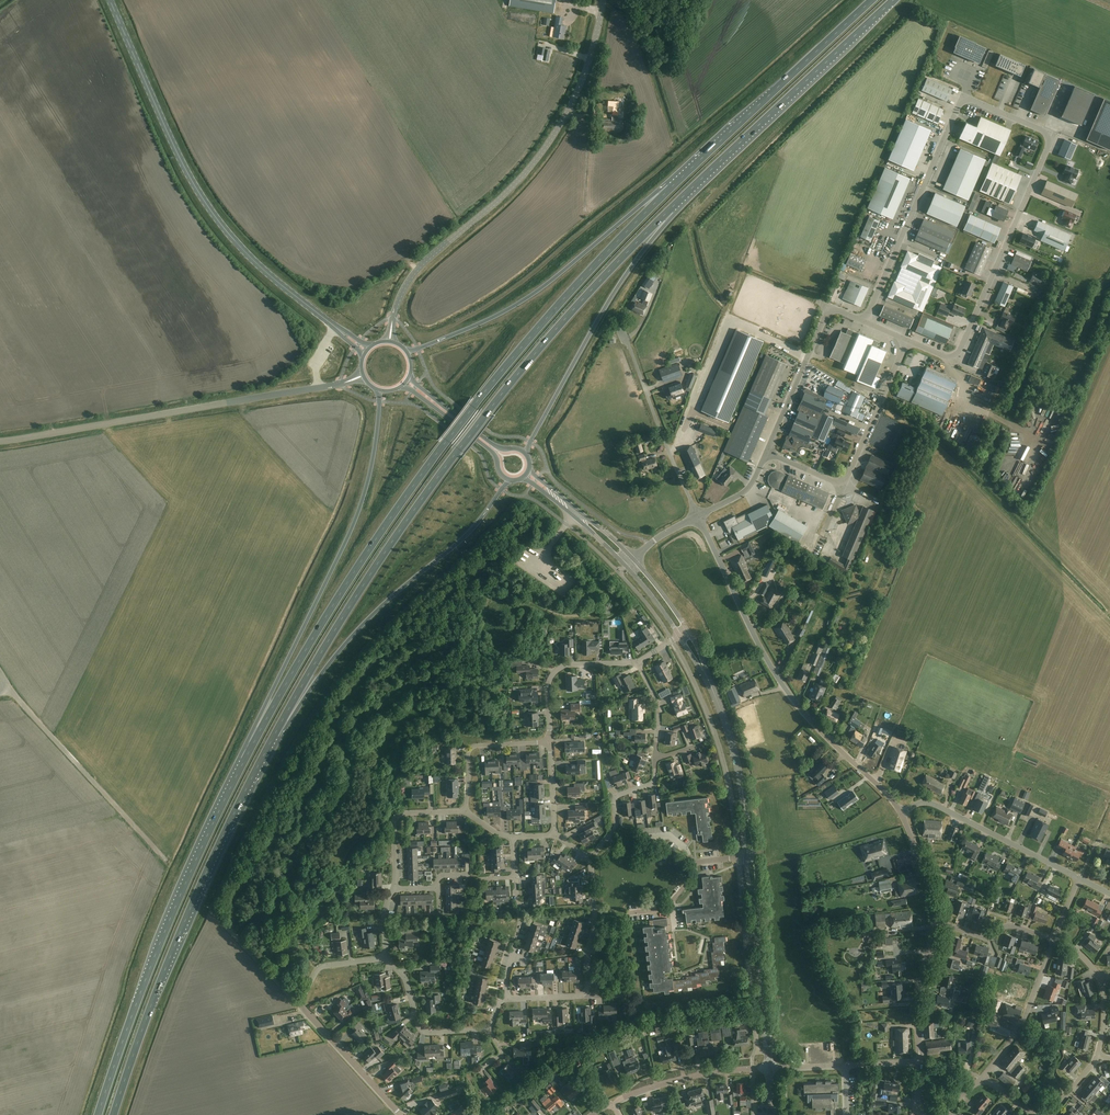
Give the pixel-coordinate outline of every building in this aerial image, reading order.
[(509,6),(554,13),(556,0),(510,0),(509,6)] [(556,20),(555,27),(556,27),(554,37),(563,39),(565,31),(566,32),(567,26),(562,25),(563,18),(556,17),(556,20)] [(986,48),(960,37),(953,52),(979,64),(986,48)] [(540,47),(539,54),(544,55),(543,60),(548,61),(550,50),(545,49),(545,48),(540,47)] [(994,52),(990,50),(982,67),(987,69),(994,52)] [(995,65),(1020,76),(1025,65),(1000,54),(995,65)] [(1039,86),(1040,87),(1030,109),(1045,116),(1060,80),(1046,74),(1045,75),(1044,74),(1044,73),(1034,69),(1028,82),(1039,87),(1039,86)] [(952,89),(927,78),(921,90),(947,101),(952,89)] [(1074,86),(1061,117),(1081,125),(1094,95),(1074,86)] [(943,110),(918,99),(912,113),(937,124),(943,110)] [(1109,150),(1109,102),(1103,99),(1086,140),(1109,150)] [(623,114),(623,101),(609,101),(609,112),(618,112),(618,114),(623,114)] [(1083,135),(1085,129),(1053,116),(1050,123),(1053,124),(1052,127),(1063,131),(1065,125),(1074,129),(1071,135),(1079,138),(1081,134),(1083,135)] [(985,160),(960,149),(943,189),(968,200),(983,165),(989,167),(979,191),(1009,204),(1022,176),(996,164),(1011,130),(980,117),(976,127),(966,122),(959,138),(959,139),(959,138),(995,154),(991,163),(985,160)] [(623,120),(611,119),(611,120),(602,119),(602,131),(611,131),(611,132),(623,132),(623,120)] [(931,130),(906,119),(888,160),(913,171),(931,130)] [(1038,141),(1026,136),(1023,144),(1021,143),(1020,147),(1019,147),(1016,155),(1020,157),(1024,149),(1025,146),(1034,150),(1038,141)] [(1077,145),(1065,139),(1058,155),(1070,160),(1077,145)] [(1078,170),(1067,165),(1063,173),(1066,174),(1064,181),(1071,184),(1073,177),(1075,178),(1078,170)] [(910,179),(884,168),(867,208),(892,219),(910,179)] [(1077,194),(1047,181),(1041,194),(1071,207),(1077,194)] [(965,206),(935,193),(926,213),(956,226),(965,206)] [(975,193),(971,202),(975,203),(979,194),(975,193)] [(1008,210),(986,201),(981,212),(1003,222),(1008,210)] [(1076,215),(1065,210),(1062,218),(1066,220),(1064,225),(1069,228),(1072,222),(1073,223),(1076,215)] [(1001,228),(970,214),(963,230),(994,243),(1001,228)] [(879,221),(869,217),(860,237),(870,241),(879,221)] [(919,230),(949,243),(954,233),(923,219),(919,230)] [(1071,236),(1038,221),(1034,231),(1043,235),(1040,241),(1064,251),(1071,236)] [(945,253),(949,243),(919,230),(915,240),(945,253)] [(1031,237),(1024,234),(1020,242),(1032,247),(1036,238),(1031,235),(1031,237)] [(991,250),(976,243),(965,268),(980,275),(991,250)] [(918,256),(907,251),(900,267),(921,276),(919,280),(912,295),(903,291),(905,286),(894,281),(887,297),(918,310),(929,285),(928,284),(930,280),(931,280),(936,270),(916,261),(918,256)] [(1017,251),(1016,254),(1011,265),(1027,272),(1032,261),(1030,260),(1031,257),(1017,251)] [(850,254),(847,253),(843,263),(846,264),(861,271),(866,261),(850,254)] [(1038,275),(1034,273),(1031,280),(1037,283),(1035,287),(1041,289),(1044,282),(1041,281),(1043,276),(1038,274),(1038,275)] [(868,288),(851,281),(843,299),(860,307),(868,288)] [(976,285),(966,281),(961,292),(960,291),(958,295),(966,298),(968,295),(971,297),(976,285)] [(1013,287),(1003,282),(994,303),(1005,307),(1013,287)] [(647,306),(636,301),(632,310),(644,315),(647,306)] [(951,308),(941,304),(937,312),(947,317),(950,311),(951,312),(962,317),(965,309),(954,305),(953,309),(951,308)] [(914,319),(884,306),(879,316),(909,329),(914,319)] [(1015,317),(1003,312),(1000,319),(1002,320),(1000,327),(1006,329),(1009,323),(1012,324),(1015,317)] [(916,332),(946,345),(954,325),(924,313),(916,332)] [(968,364),(978,368),(979,368),(984,370),(982,374),(992,379),(994,374),(993,373),(996,367),(987,363),(990,355),(989,355),(994,345),(1009,351),(1013,341),(983,328),(968,364)] [(763,341),(736,329),(701,411),(728,422),(763,341)] [(857,375),(855,380),(854,380),(875,389),(875,388),(879,379),(875,377),(886,352),(876,347),(879,342),(848,329),(848,330),(846,334),(841,332),(841,331),(829,359),(830,358),(842,363),(842,364),(843,363),(845,364),(843,369),(841,368),(857,375)] [(787,364),(766,355),(744,405),(747,407),(727,453),(748,462),(768,416),(765,414),(787,364)] [(659,370),(663,381),(682,374),(678,363),(659,370)] [(956,381),(926,368),(916,391),(914,391),(915,388),(902,382),(896,396),(909,402),(913,393),(915,394),(911,402),(942,416),(956,381)] [(675,397),(676,398),(685,394),(680,382),(668,386),(670,391),(664,393),(667,399),(675,397)] [(799,406),(821,415),(828,399),(839,404),(844,392),(829,385),(827,390),(826,389),(825,392),(826,392),(824,397),(813,392),(812,391),(806,388),(804,392),(805,392),(799,406)] [(850,399),(841,419),(853,424),(862,404),(850,399)] [(978,414),(981,408),(967,401),(964,407),(978,414)] [(821,415),(799,406),(797,410),(799,411),(789,435),(803,441),(808,443),(821,415)] [(811,437),(824,442),(835,418),(822,412),(811,437)] [(846,432),(839,428),(836,434),(839,435),(837,438),(833,437),(830,443),(834,445),(833,446),(846,452),(850,443),(845,441),(846,440),(841,438),(842,437),(843,437),(846,432)] [(803,441),(789,435),(789,436),(788,436),(787,436),(785,441),(785,442),(783,447),(794,452),(798,442),(802,444),(803,441)] [(701,452),(717,446),(716,441),(699,447),(701,452)] [(644,452),(641,443),(635,445),(637,453),(644,452)] [(705,475),(692,446),(680,452),(690,472),(692,472),(696,479),(705,475)] [(646,461),(645,454),(638,456),(639,461),(642,460),(644,470),(657,466),(655,458),(646,461)] [(892,464),(872,455),(860,480),(880,489),(888,472),(891,473),(894,465),(891,464),(892,464)] [(735,471),(730,467),(727,470),(728,471),(720,480),(726,486),(732,479),(733,479),(735,476),(733,474),(735,471)] [(781,472),(776,471),(772,473),(769,476),(768,481),(770,485),(774,488),(778,488),(782,490),(782,491),(822,509),(829,493),(789,475),(788,476),(784,474),(781,472)] [(773,517),(767,505),(748,514),(748,515),(737,520),(735,516),(723,521),(729,533),(734,531),(738,540),(768,526),(797,543),(807,526),(778,509),(773,517)] [(856,506),(854,505),(843,510),(842,512),(847,523),(849,524),(853,523),(856,524),(842,556),(848,558),(845,565),(845,566),(831,557),(827,562),(846,574),(849,569),(873,511),(863,506),(861,511),(858,510),(856,506)] [(755,554),(749,542),(740,546),(743,552),(747,550),(750,556),(755,554)] [(746,563),(742,555),(731,560),(733,567),(734,567),(735,569),(734,569),(735,571),(737,570),(743,583),(751,578),(747,570),(748,569),(745,564),(746,563)] [(768,587),(764,585),(760,593),(764,596),(768,587)] [(780,594),(771,588),(766,597),(764,596),(760,602),(771,608),(775,602),(774,602),(775,600),(776,601),(780,594)] [(649,622),(644,615),(640,618),(645,625),(649,622)] [(789,630),(784,623),(775,630),(780,637),(781,636),(788,645),(794,640),(788,631),(789,630)] [(806,630),(800,627),(796,634),(802,637),(806,630)] [(653,638),(647,628),(639,632),(642,636),(633,642),(638,650),(653,640),(652,639),(653,638)] [(573,647),(573,639),(566,639),(566,644),(560,644),(561,655),(570,655),(569,647),(573,647)] [(825,642),(820,640),(819,644),(818,644),(810,664),(815,666),(825,642)] [(591,642),(591,641),(583,641),(583,654),(591,654),(591,649),(599,649),(599,642),(591,642)] [(610,641),(610,654),(622,654),(622,650),(627,650),(627,641),(610,641)] [(830,648),(824,646),(812,674),(818,676),(830,648)] [(669,670),(665,661),(655,666),(658,672),(659,671),(664,682),(672,678),(669,671),(669,670)] [(521,666),(521,662),(512,662),(512,668),(517,668),(517,674),(526,673),(527,679),(539,678),(538,669),(530,670),(530,666),(521,666)] [(809,672),(801,669),(797,679),(805,683),(809,672)] [(623,678),(620,674),(612,678),(616,685),(621,682),(626,692),(634,687),(630,680),(631,679),(629,675),(623,678)] [(840,678),(835,675),(831,681),(836,684),(840,678)] [(577,680),(577,676),(567,676),(568,690),(577,690),(577,687),(585,687),(585,679),(577,680)] [(760,691),(755,679),(747,683),(746,683),(739,686),(744,697),(760,691)] [(828,682),(820,679),(818,685),(815,683),(812,689),(813,689),(812,692),(811,692),(808,697),(819,702),(826,689),(825,688),(828,682)] [(741,700),(734,686),(727,690),(733,704),(741,700)] [(533,693),(533,689),(520,690),(520,693),(519,693),(520,702),(538,701),(538,692),(533,693)] [(683,699),(681,694),(674,696),(676,702),(674,702),(675,707),(674,707),(678,716),(688,713),(685,703),(683,704),(681,700),(683,699)] [(841,700),(836,697),(830,707),(835,710),(841,700)] [(638,704),(638,699),(629,699),(629,708),(634,708),(634,720),(644,720),(644,710),(645,710),(645,704),(638,704)] [(580,711),(580,704),(571,704),(571,710),(561,710),(562,719),(575,719),(574,711),(580,711)] [(839,715),(827,710),(824,717),(835,722),(839,715)] [(539,726),(538,712),(527,713),(527,726),(539,726)] [(857,714),(855,712),(848,723),(851,724),(850,726),(855,729),(856,728),(860,728),(862,729),(864,726),(860,723),(860,722),(855,718),(857,714)] [(689,728),(687,724),(681,726),(684,732),(689,730),(692,740),(701,737),(699,731),(700,730),(698,725),(689,728)] [(636,735),(636,729),(630,730),(630,732),(624,733),(624,736),(631,735),(631,738),(635,738),(635,742),(646,742),(646,735),(636,735)] [(850,740),(857,744),(863,734),(862,735),(855,731),(850,740)] [(677,733),(667,732),(665,744),(675,745),(677,733)] [(863,734),(857,744),(861,747),(867,738),(866,738),(867,736),(868,734),(864,732),(863,734)] [(912,748),(917,751),(923,739),(917,736),(912,748)] [(578,746),(578,742),(574,742),(574,743),(565,743),(566,752),(576,752),(577,754),(584,754),(583,746),(578,746)] [(882,747),(875,743),(868,754),(875,758),(878,754),(881,749),(880,749),(882,747)] [(456,756),(456,747),(446,748),(446,756),(447,756),(447,764),(456,764),(455,756),(456,756)] [(906,751),(893,747),(890,758),(891,758),(888,768),(900,772),(904,761),(903,761),(906,751)] [(635,761),(645,765),(647,760),(643,759),(645,755),(638,752),(637,755),(633,753),(631,759),(635,760),(635,761)] [(534,763),(533,753),(526,753),(527,759),(523,759),(524,770),(527,770),(527,767),(530,766),(530,763),(534,763)] [(539,753),(533,753),(534,763),(537,763),(537,766),(540,766),(540,769),(543,769),(543,758),(540,758),(539,753)] [(708,762),(705,753),(701,754),(701,753),(697,754),(697,755),(692,757),(691,754),(684,756),(687,763),(693,761),(692,760),(694,759),(696,766),(700,765),(701,766),(705,764),(704,763),(708,762)] [(510,764),(514,764),(513,754),(506,754),(507,760),(503,760),(504,771),(508,771),(507,768),(510,767),(510,764)] [(513,754),(514,764),(517,764),(517,767),(520,767),(520,770),(524,770),(523,759),(520,759),(520,754),(513,754)] [(498,760),(492,761),(492,771),(496,770),(496,774),(502,773),(502,767),(499,767),(498,760)] [(489,771),(492,771),(492,761),(485,761),(486,768),(483,768),(483,774),(489,774),(489,771)] [(586,766),(585,761),(578,761),(578,765),(567,766),(567,775),(580,774),(580,767),(586,766)] [(645,765),(635,761),(631,771),(637,773),(639,769),(643,770),(645,765)] [(678,770),(675,762),(667,764),(670,776),(676,774),(678,778),(684,776),(682,769),(678,770)] [(827,768),(822,762),(816,768),(816,769),(811,774),(815,778),(813,781),(819,786),(827,778),(822,774),(825,771),(824,771),(827,768)] [(618,787),(623,785),(620,775),(619,775),(617,769),(610,772),(611,778),(610,778),(612,785),(617,783),(618,787)] [(957,773),(951,770),(948,776),(954,779),(957,773)] [(620,775),(623,785),(628,784),(627,780),(631,778),(629,772),(620,775)] [(937,780),(926,775),(922,784),(931,789),(930,790),(933,791),(933,792),(940,795),(945,783),(937,780)] [(970,777),(966,775),(964,780),(961,786),(965,788),(970,777)] [(458,789),(458,780),(447,780),(447,786),(448,786),(449,797),(458,797),(458,789)] [(534,791),(544,791),(543,784),(538,784),(538,781),(527,782),(527,785),(530,785),(530,788),(533,787),(534,791)] [(585,791),(584,783),(577,783),(577,788),(568,788),(569,796),(579,796),(579,791),(585,791)] [(430,794),(430,787),(424,787),(424,789),(412,789),(413,798),(419,798),(425,798),(425,794),(430,794)] [(975,792),(967,788),(965,793),(963,792),(958,802),(959,802),(958,803),(959,803),(961,804),(962,804),(965,805),(969,798),(971,799),(975,792)] [(986,794),(978,789),(976,794),(984,798),(986,794)] [(544,791),(534,791),(534,794),(530,795),(531,798),(531,801),(538,801),(538,798),(544,797),(544,791)] [(848,795),(849,795),(847,797),(847,796),(838,803),(843,810),(847,807),(846,806),(851,803),(852,804),(858,799),(853,792),(848,795)] [(494,802),(494,806),(494,816),(501,816),(501,810),(504,810),(503,804),(503,793),(499,793),(500,802),(494,802)] [(649,803),(646,803),(648,817),(652,817),(651,811),(650,811),(650,808),(657,807),(655,794),(648,795),(649,803)] [(708,802),(708,797),(666,802),(668,813),(672,812),(673,816),(678,815),(677,812),(682,811),(682,815),(687,814),(686,811),(691,810),(691,813),(696,813),(698,834),(697,834),(698,841),(703,840),(704,842),(708,841),(708,838),(713,837),(711,825),(708,826),(708,821),(711,821),(710,816),(707,816),(706,812),(710,812),(709,807),(706,807),(706,803),(708,802)] [(982,799),(978,797),(975,803),(976,803),(973,809),(980,812),(984,803),(980,802),(982,799)] [(1025,803),(1015,798),(1010,809),(1020,814),(1025,803)] [(517,810),(514,810),(514,820),(521,819),(520,814),(524,813),(523,799),(519,799),(520,806),(517,806),(517,810)] [(639,807),(635,808),(637,818),(643,817),(642,814),(647,813),(647,817),(648,817),(646,803),(645,800),(638,801),(639,807)] [(534,807),(535,811),(545,811),(544,804),(539,804),(538,801),(531,801),(531,804),(531,807),(534,807)] [(637,818),(635,808),(632,808),(631,802),(624,803),(625,816),(633,815),(633,816),(632,816),(632,818),(633,819),(634,819),(635,818),(637,818)] [(494,816),(494,806),(490,806),(490,803),(484,803),(484,810),(487,810),(488,817),(494,816)] [(1028,803),(1022,814),(1028,817),(1033,806),(1028,803)] [(508,820),(514,820),(514,810),(510,810),(510,807),(507,807),(507,804),(503,804),(504,810),(504,813),(507,813),(508,820)] [(586,810),(586,806),(576,806),(576,810),(569,811),(569,820),(585,819),(584,810),(586,810)] [(1006,808),(1005,811),(997,807),(992,816),(1001,820),(1000,822),(1007,825),(1012,815),(1010,814),(1011,810),(1006,808)] [(1040,808),(1037,815),(1042,818),(1045,810),(1040,808)] [(1051,818),(1054,811),(1047,809),(1045,816),(1051,818)] [(545,817),(545,811),(535,811),(535,814),(531,815),(532,818),(532,821),(540,821),(539,817),(545,817)] [(1040,841),(1044,833),(1046,830),(1049,824),(1038,819),(1037,820),(1036,823),(1033,828),(1033,829),(1030,836),(1040,841)] [(943,822),(925,820),(923,836),(928,836),(928,838),(935,838),(935,837),(941,837),(943,822)] [(442,833),(452,833),(452,821),(446,822),(447,826),(442,826),(442,833)] [(457,821),(452,821),(452,833),(462,832),(462,825),(457,826),(457,821)] [(418,836),(417,834),(424,834),(424,822),(418,822),(419,827),(414,827),(414,834),(414,837),(418,836)] [(429,822),(424,822),(424,834),(434,833),(434,826),(429,826),(429,822)] [(596,828),(593,823),(584,828),(586,832),(580,835),(584,844),(590,840),(589,838),(591,837),(592,838),(595,836),(592,830),(596,828)] [(959,829),(951,826),(946,838),(954,841),(959,829)] [(1089,840),(1080,835),(1078,840),(1087,844),(1089,840)] [(888,855),(884,839),(874,842),(874,843),(869,845),(868,843),(860,846),(861,851),(864,850),(866,857),(881,853),(882,857),(888,855)] [(1052,852),(1057,842),(1051,839),(1046,850),(1052,852)] [(1063,854),(1069,857),(1075,846),(1061,839),(1057,847),(1064,851),(1063,854)] [(973,844),(966,840),(962,848),(972,853),(969,858),(975,861),(979,853),(975,851),(978,846),(973,844)] [(491,855),(504,854),(503,844),(497,845),(497,848),(494,848),(494,852),(491,852),(491,855)] [(1080,857),(1082,854),(1083,851),(1075,846),(1069,857),(1076,861),(1079,856),(1080,857)] [(526,861),(535,860),(534,847),(532,847),(532,850),(528,851),(528,854),(525,854),(522,855),(523,864),(526,864),(526,861)] [(534,847),(535,860),(538,860),(538,857),(542,857),(542,858),(545,858),(545,847),(534,847)] [(418,856),(417,851),(422,851),(422,848),(408,848),(408,856),(418,856)] [(559,870),(568,856),(566,854),(564,857),(561,854),(559,857),(557,855),(556,856),(551,853),(549,859),(553,861),(551,864),(554,865),(553,866),(559,870)] [(994,857),(986,853),(983,861),(994,866),(993,869),(997,871),(1000,865),(997,863),(999,858),(994,856),(994,857)] [(450,858),(450,854),(447,854),(447,858),(442,859),(442,868),(450,868),(450,858)] [(450,868),(458,868),(458,858),(458,854),(455,854),(455,858),(450,858),(450,868)] [(458,858),(458,868),(466,867),(466,861),(470,861),(470,854),(463,854),(463,858),(458,858)] [(418,856),(408,856),(409,864),(418,864),(418,863),(418,858),(422,858),(422,855),(418,856)] [(442,859),(442,855),(439,855),(439,859),(434,859),(434,868),(442,868),(442,859)] [(568,856),(559,870),(561,871),(563,869),(566,871),(567,870),(570,872),(573,869),(572,868),(576,861),(568,856)] [(504,863),(504,861),(491,861),(492,872),(499,871),(499,868),(502,868),(501,864),(504,863)] [(418,864),(409,864),(409,872),(418,872),(418,871),(418,866),(422,866),(422,863),(418,863),(418,864)] [(1018,869),(1008,864),(1004,871),(1013,876),(1010,882),(1015,884),(1020,875),(1016,873),(1018,869)] [(887,868),(871,873),(874,880),(889,876),(887,868)] [(422,871),(418,871),(418,872),(409,872),(409,880),(419,879),(419,874),(423,874),(422,871)] [(1035,876),(1027,872),(1023,880),(1033,885),(1032,887),(1038,890),(1042,884),(1037,881),(1039,877),(1036,876),(1035,876)] [(381,881),(381,873),(376,873),(376,874),(372,874),(372,882),(369,882),(369,889),(377,889),(377,885),(382,885),(382,881),(381,881)] [(529,887),(530,890),(545,889),(545,882),(542,882),(542,875),(533,875),(533,883),(532,883),(533,887),(529,887)] [(711,878),(711,876),(702,877),(704,888),(698,889),(699,894),(702,893),(702,898),(699,898),(700,903),(703,903),(704,907),(683,910),(683,912),(685,912),(687,923),(692,922),(691,919),(696,919),(696,922),(701,921),(701,918),(705,917),(705,921),(710,920),(710,917),(714,916),(715,920),(720,919),(719,916),(724,915),(723,904),(722,905),(721,900),(725,900),(724,895),(721,895),(720,891),(723,891),(723,886),(720,886),(719,882),(722,881),(722,876),(711,878)] [(892,891),(890,879),(878,881),(880,893),(892,891)] [(918,893),(915,879),(898,883),(901,897),(918,893)] [(947,890),(946,894),(955,897),(959,886),(962,887),(964,882),(957,880),(956,884),(946,880),(944,889),(947,890)] [(565,893),(583,892),(582,890),(579,890),(579,886),(576,886),(576,883),(569,883),(569,888),(566,888),(565,893)] [(446,886),(446,894),(456,893),(456,889),(466,888),(465,885),(460,885),(460,886),(456,886),(456,885),(446,886)] [(500,886),(500,902),(509,901),(509,899),(510,899),(510,892),(507,892),(506,889),(502,889),(502,886),(500,886)] [(1061,891),(1050,886),(1048,890),(1044,887),(1041,893),(1042,894),(1041,896),(1045,898),(1047,894),(1057,899),(1061,891)] [(494,902),(493,887),(483,887),(483,894),(487,894),(487,900),(493,900),(494,902)] [(995,891),(992,901),(998,903),(1002,893),(995,891)] [(583,892),(565,893),(565,894),(569,893),(570,896),(573,896),(573,900),(576,900),(576,903),(583,902),(583,892)] [(456,893),(446,894),(447,902),(457,901),(456,896),(462,896),(462,893),(456,893)] [(433,894),(425,895),(425,904),(430,904),(430,908),(433,908),(433,894)] [(364,899),(364,895),(356,896),(356,903),(361,903),(361,909),(374,909),(374,899),(364,899)] [(409,905),(409,895),(401,895),(401,905),(407,905),(407,909),(410,909),(410,905),(409,905)] [(417,895),(409,895),(409,905),(410,905),(415,905),(415,909),(418,909),(417,904),(417,895)] [(425,904),(425,895),(417,895),(417,904),(422,904),(423,908),(426,908),(425,904)] [(543,896),(533,896),(530,896),(530,907),(538,906),(538,903),(540,903),(540,898),(543,898),(543,896)] [(1018,899),(1015,898),(1014,901),(1007,899),(1003,910),(1011,912),(1013,903),(1017,904),(1018,899)] [(1094,903),(1087,899),(1083,907),(1092,912),(1091,913),(1099,917),(1101,911),(1097,909),(1099,905),(1094,902),(1094,903)] [(970,904),(956,900),(955,903),(956,903),(953,913),(962,916),(963,912),(965,906),(969,907),(970,904)] [(457,901),(447,902),(447,910),(457,909),(457,904),(461,904),(460,901),(457,901)] [(1032,905),(1029,904),(1028,907),(1021,905),(1018,915),(1025,917),(1027,909),(1030,910),(1032,905)] [(972,914),(975,915),(973,920),(981,922),(984,913),(985,910),(974,907),(972,914)] [(1037,908),(1034,907),(1031,914),(1035,915),(1033,920),(1038,921),(1038,920),(1046,923),(1048,915),(1036,911),(1037,908)] [(913,926),(911,911),(890,913),(892,927),(900,926),(900,927),(913,926)] [(885,924),(884,914),(875,914),(875,917),(871,917),(872,924),(885,924)] [(668,926),(667,919),(649,921),(650,926),(643,927),(644,932),(647,931),(647,936),(644,936),(645,941),(648,941),(648,945),(645,945),(646,950),(649,950),(650,954),(646,955),(647,960),(650,959),(651,964),(648,964),(648,969),(651,968),(652,973),(649,973),(649,978),(652,978),(653,982),(650,982),(650,987),(654,987),(654,992),(664,990),(665,994),(670,993),(669,990),(674,989),(674,992),(679,992),(679,989),(683,988),(683,991),(688,991),(688,988),(693,987),(693,988),(697,987),(697,984),(701,983),(702,984),(707,984),(706,980),(710,980),(711,981),(715,980),(715,977),(720,976),(719,966),(722,966),(721,961),(724,960),(724,956),(723,956),(722,951),(725,951),(725,946),(724,946),(724,942),(727,941),(726,936),(715,938),(715,942),(713,942),(714,952),(711,952),(713,969),(704,970),(704,972),(695,973),(695,976),(686,977),(686,979),(673,981),(673,978),(668,979),(667,976),(665,976),(665,972),(670,971),(670,966),(673,966),(672,961),(669,961),(669,957),(672,956),(671,952),(668,952),(667,948),(671,947),(670,942),(667,943),(666,938),(669,938),(669,933),(666,934),(665,926),(668,926)] [(572,926),(584,930),(584,929),(582,929),(583,925),(585,926),(586,923),(584,923),(575,920),(573,924),(568,922),(567,925),(572,926)] [(529,929),(531,929),(540,932),(541,929),(546,931),(547,928),(547,926),(544,925),(543,927),(542,927),(542,926),(533,923),(532,927),(530,926),(529,929)] [(570,932),(582,936),(580,935),(581,931),(583,932),(584,930),(572,926),(571,930),(566,928),(565,931),(570,932)] [(366,933),(366,928),(358,929),(359,937),(364,937),(365,948),(375,946),(374,938),(373,932),(366,933)] [(540,933),(540,932),(531,929),(530,933),(528,933),(527,935),(529,936),(538,939),(539,936),(544,937),(545,935),(540,933)] [(581,938),(582,936),(570,932),(569,936),(564,934),(563,937),(568,939),(580,943),(580,942),(578,941),(579,938),(581,938)] [(340,938),(340,934),(331,935),(332,940),(337,939),(337,942),(336,942),(338,954),(348,953),(346,941),(340,942),(340,938)] [(418,942),(418,934),(408,934),(408,938),(400,939),(400,948),(413,947),(413,942),(418,942)] [(1015,937),(1007,934),(1004,945),(1008,947),(1007,951),(1013,954),(1016,947),(1013,946),(1015,937)] [(1096,938),(1090,934),(1086,939),(1089,941),(1085,946),(1089,949),(1094,953),(1097,950),(1101,946),(1094,941),(1096,938)] [(527,942),(536,945),(537,942),(542,943),(546,944),(546,942),(543,941),(538,939),(529,936),(527,939),(526,939),(525,941),(527,942)] [(962,939),(952,936),(949,944),(952,945),(951,949),(955,950),(953,956),(965,959),(967,952),(959,949),(962,939)] [(487,945),(498,949),(499,949),(497,948),(498,944),(500,945),(500,943),(489,939),(488,942),(483,941),(482,943),(487,945)] [(579,945),(580,943),(568,939),(567,942),(562,941),(561,943),(566,945),(575,948),(577,944),(579,945)] [(1038,946),(1022,941),(1020,949),(1019,949),(1018,951),(1023,953),(1024,950),(1035,954),(1038,946)] [(541,947),(536,945),(527,942),(525,946),(524,945),(523,948),(525,948),(525,949),(534,952),(535,948),(540,950),(541,947)] [(485,951),(496,955),(497,955),(495,954),(496,951),(498,951),(498,949),(487,945),(486,949),(481,947),(480,950),(485,951)] [(974,954),(973,958),(979,960),(981,956),(983,957),(981,963),(988,965),(991,954),(988,953),(989,948),(984,946),(984,947),(977,945),(974,954)] [(496,957),(496,955),(485,951),(484,955),(479,953),(478,956),(483,958),(494,962),(495,961),(493,961),(494,957),(496,957)] [(483,958),(482,961),(477,960),(476,962),(481,964),(490,967),(492,963),(494,964),(494,962),(483,958)] [(956,960),(949,958),(947,966),(957,969),(960,961),(956,960)] [(1024,961),(1017,959),(1014,968),(1018,969),(1017,972),(1028,976),(1031,967),(1023,964),(1024,961)] [(898,964),(897,960),(886,960),(886,962),(882,963),(882,961),(877,962),(877,966),(887,966),(887,967),(892,966),(893,973),(897,973),(897,975),(901,975),(901,973),(905,972),(905,963),(898,964)] [(1068,962),(1058,960),(1057,965),(1058,965),(1057,973),(1061,974),(1066,975),(1066,974),(1069,975),(1068,978),(1073,979),(1074,968),(1070,967),(1069,968),(1067,968),(1068,962)] [(440,972),(439,965),(431,966),(431,972),(421,972),(422,981),(435,980),(434,973),(440,972)] [(569,970),(570,982),(575,981),(574,977),(579,977),(579,967),(574,967),(574,970),(569,970)] [(564,982),(570,982),(569,970),(559,971),(559,978),(564,978),(564,982)] [(386,980),(385,973),(376,974),(377,986),(384,985),(384,989),(391,988),(390,979),(386,980)] [(557,973),(547,974),(548,985),(553,985),(553,981),(557,980),(557,973)] [(548,985),(547,974),(537,974),(538,981),(542,981),(542,985),(548,985)] [(947,992),(954,993),(956,994),(957,991),(954,990),(956,984),(952,983),(953,976),(946,975),(943,985),(948,987),(947,992)] [(472,982),(477,983),(489,985),(487,985),(488,981),(489,981),(490,979),(488,979),(488,978),(478,976),(478,980),(472,979),(472,982)] [(520,988),(526,988),(525,977),(515,978),(515,984),(520,984),(520,988)] [(535,977),(525,977),(526,988),(531,988),(531,984),(535,984),(535,977)] [(1079,989),(1082,998),(1093,994),(1091,987),(1092,987),(1090,982),(1085,983),(1084,980),(1077,982),(1079,989)] [(888,987),(889,992),(903,991),(902,984),(891,984),(891,985),(888,985),(888,981),(882,982),(882,987),(888,987)] [(477,983),(476,987),(471,986),(470,988),(476,990),(487,992),(485,991),(486,987),(488,988),(489,985),(477,983)] [(1061,985),(1055,983),(1053,987),(1049,986),(1047,989),(1048,990),(1045,998),(1053,1001),(1057,991),(1059,992),(1061,985)] [(360,985),(355,988),(361,999),(365,997),(360,985)] [(1016,985),(1012,996),(1026,1000),(1030,990),(1016,985)] [(487,994),(487,992),(476,990),(475,993),(470,992),(469,995),(474,996),(486,999),(486,998),(484,998),(485,994),(487,994)] [(903,991),(889,992),(892,992),(892,996),(883,997),(883,1002),(889,1002),(889,998),(892,998),(903,998),(903,991)] [(954,993),(947,992),(946,997),(938,995),(936,1003),(943,1004),(942,1007),(949,1009),(951,998),(953,999),(954,993)] [(440,1003),(439,995),(431,995),(432,999),(426,1000),(426,1005),(427,1005),(427,1013),(432,1013),(432,1012),(436,1012),(436,1003),(440,1003)] [(486,999),(474,996),(474,1000),(468,999),(468,1001),(473,1002),(473,1003),(483,1005),(484,1000),(485,1001),(486,999)] [(333,1010),(338,1016),(349,1005),(348,1004),(350,1002),(346,997),(342,1000),(341,998),(337,1002),(340,1004),(333,1010)] [(1000,1001),(992,998),(989,1007),(992,1009),(991,1010),(997,1012),(1000,1001)] [(372,1007),(368,1000),(364,1002),(366,1005),(362,1007),(365,1012),(372,1007)] [(389,1010),(390,1014),(399,1011),(397,1005),(392,1006),(392,1002),(384,1004),(385,1011),(389,1010)] [(1012,1006),(1005,1003),(1001,1014),(1017,1020),(1022,1008),(1016,1006),(1014,1008),(1011,1007),(1012,1006)] [(338,1016),(343,1021),(349,1015),(353,1012),(355,1010),(354,1009),(355,1008),(352,1004),(350,1006),(349,1005),(338,1016)] [(617,1014),(616,1006),(604,1006),(604,1010),(599,1011),(599,1018),(606,1018),(606,1014),(617,1014)] [(1086,1011),(1086,1006),(1076,1007),(1077,1014),(1081,1014),(1082,1020),(1090,1020),(1090,1019),(1095,1019),(1094,1010),(1086,1011)] [(591,1016),(590,1007),(581,1008),(581,1016),(580,1016),(580,1021),(587,1020),(588,1024),(596,1023),(595,1015),(591,1016)] [(1059,1013),(1058,1007),(1050,1008),(1051,1012),(1050,1013),(1042,1015),(1043,1024),(1056,1021),(1055,1014),(1059,1013)] [(567,1021),(567,1008),(558,1009),(558,1016),(554,1016),(554,1025),(561,1025),(561,1022),(567,1021)] [(547,1014),(547,1009),(533,1009),(533,1019),(543,1019),(543,1023),(552,1023),(551,1014),(547,1014)] [(401,1018),(399,1011),(390,1014),(391,1018),(387,1018),(389,1025),(397,1023),(396,1019),(401,1018)] [(523,1016),(522,1011),(510,1012),(510,1025),(515,1025),(515,1021),(521,1021),(521,1023),(527,1023),(526,1016),(523,1016)] [(1014,1024),(990,1014),(987,1024),(997,1028),(997,1029),(997,1031),(1009,1036),(1014,1024)] [(274,1015),(258,1019),(260,1027),(275,1023),(274,1015)] [(305,1029),(304,1021),(289,1025),(292,1036),(303,1034),(302,1030),(305,1029)] [(938,1024),(938,1022),(924,1023),(925,1039),(935,1038),(937,1038),(936,1031),(934,1031),(934,1028),(939,1027),(938,1025),(940,1025),(939,1024),(938,1024)] [(362,1027),(358,1023),(352,1028),(355,1031),(352,1034),(361,1043),(368,1036),(360,1028),(362,1027)] [(402,1039),(409,1031),(405,1026),(401,1030),(398,1028),(391,1036),(396,1040),(399,1036),(402,1039)] [(731,1036),(730,1026),(722,1027),(723,1037),(731,1036)] [(734,1046),(741,1045),(740,1037),(739,1026),(739,1027),(735,1028),(735,1033),(736,1037),(733,1038),(734,1046)] [(740,1037),(741,1045),(748,1044),(748,1036),(745,1036),(744,1031),(745,1031),(744,1026),(739,1026),(740,1037)] [(722,1040),(720,1029),(710,1030),(712,1041),(722,1040)] [(909,1039),(909,1029),(895,1029),(896,1043),(897,1043),(897,1053),(908,1053),(908,1039),(909,1039)] [(1087,1050),(1091,1036),(1087,1035),(1088,1031),(1081,1029),(1079,1036),(1081,1036),(1078,1047),(1087,1050)] [(409,1031),(402,1039),(405,1041),(403,1043),(408,1048),(414,1042),(411,1039),(415,1035),(409,1031)] [(704,1037),(703,1032),(700,1033),(700,1034),(699,1034),(700,1038),(698,1038),(699,1047),(698,1047),(700,1056),(707,1055),(704,1037)] [(707,1032),(703,1032),(704,1037),(707,1055),(714,1054),(713,1045),(710,1046),(709,1041),(708,1041),(707,1032)] [(975,1046),(977,1035),(972,1036),(970,1042),(958,1043),(959,1054),(971,1053),(970,1046),(975,1046)] [(684,1041),(683,1039),(673,1041),(674,1048),(682,1046),(681,1042),(684,1041)] [(952,1049),(950,1039),(946,1040),(926,1042),(928,1055),(939,1053),(939,1052),(939,1051),(952,1049)] [(473,1045),(473,1041),(468,1041),(468,1043),(461,1043),(461,1052),(471,1052),(471,1053),(477,1053),(477,1045),(473,1045)] [(530,1051),(529,1043),(520,1044),(520,1048),(514,1049),(514,1058),(525,1057),(525,1051),(530,1051)] [(663,1063),(670,1061),(666,1049),(665,1044),(662,1045),(664,1054),(661,1055),(663,1063)] [(665,1044),(666,1049),(670,1061),(677,1060),(674,1052),(670,1053),(669,1048),(670,1048),(669,1044),(665,1044)] [(433,1056),(432,1045),(425,1045),(425,1053),(417,1053),(418,1060),(422,1060),(429,1060),(429,1056),(433,1056)] [(432,1045),(433,1056),(437,1056),(437,1060),(444,1059),(443,1052),(440,1052),(440,1045),(432,1045)] [(1025,1053),(1017,1046),(1008,1056),(1007,1055),(999,1064),(1009,1072),(1018,1079),(1026,1069),(1020,1064),(1021,1063),(1019,1061),(1025,1053)] [(384,1054),(378,1047),(375,1051),(372,1048),(363,1056),(369,1062),(376,1055),(379,1059),(384,1054)] [(628,1055),(630,1060),(632,1064),(635,1072),(641,1070),(638,1062),(636,1063),(634,1058),(633,1059),(631,1054),(628,1055)] [(1081,1062),(1074,1056),(1068,1063),(1065,1061),(1060,1067),(1065,1071),(1068,1067),(1073,1072),(1076,1069),(1075,1069),(1081,1062)] [(401,1070),(392,1061),(387,1066),(389,1068),(387,1071),(382,1076),(386,1079),(389,1082),(398,1074),(401,1070)] [(614,1072),(610,1063),(605,1065),(607,1069),(603,1071),(605,1074),(601,1076),(603,1081),(607,1079),(609,1084),(616,1081),(612,1072),(614,1072)] [(512,1069),(508,1064),(504,1067),(505,1067),(502,1070),(509,1079),(515,1074),(518,1078),(523,1074),(519,1068),(515,1071),(513,1069),(512,1069)] [(628,1075),(635,1072),(632,1064),(625,1067),(628,1075)] [(559,1076),(554,1069),(546,1075),(551,1082),(559,1076)] [(1015,1082),(1003,1072),(998,1078),(1010,1088),(1015,1082)] [(413,1078),(415,1084),(424,1081),(422,1075),(413,1078)] [(1091,1083),(1098,1089),(1102,1085),(1105,1087),(1109,1082),(1102,1076),(1099,1079),(1096,1076),(1091,1083)] [(488,1095),(491,1093),(497,1088),(489,1078),(483,1083),(485,1087),(482,1089),(485,1093),(486,1092),(488,1095)] [(411,1086),(408,1079),(399,1083),(400,1087),(401,1087),(402,1090),(399,1093),(404,1099),(413,1091),(409,1087),(411,1086)] [(579,1080),(575,1083),(573,1080),(563,1088),(570,1098),(574,1094),(575,1095),(578,1093),(577,1092),(584,1087),(579,1080)] [(1032,1081),(1031,1080),(1021,1089),(1025,1093),(1035,1085),(1032,1081)] [(831,1114),(835,1114),(835,1106),(840,1106),(839,1096),(838,1096),(838,1093),(839,1093),(839,1083),(832,1083),(831,1081),(825,1081),(826,1083),(822,1083),(822,1081),(816,1081),(816,1084),(804,1084),(804,1095),(808,1095),(808,1102),(811,1102),(811,1097),(812,1097),(813,1107),(816,1107),(816,1109),(822,1109),(822,1107),(825,1107),(825,1109),(831,1109),(831,1114)] [(889,1100),(892,1083),(885,1082),(884,1089),(887,1089),(886,1097),(887,1097),(887,1100),(889,1100)] [(447,1083),(439,1086),(441,1092),(449,1090),(447,1083)] [(554,1085),(552,1083),(546,1088),(548,1090),(546,1091),(550,1095),(556,1090),(552,1086),(554,1085)] [(736,1083),(737,1093),(737,1096),(741,1096),(741,1093),(746,1093),(746,1089),(744,1089),(744,1083),(736,1083)] [(889,1100),(892,1100),(896,1101),(897,1095),(894,1095),(895,1090),(899,1091),(900,1084),(892,1083),(889,1100)] [(1098,1089),(1091,1083),(1085,1089),(1082,1093),(1084,1096),(1082,1098),(1088,1103),(1092,1100),(1093,1101),(1097,1096),(1095,1094),(1098,1089)] [(727,1092),(726,1084),(716,1086),(716,1090),(715,1090),(715,1091),(715,1093),(716,1094),(717,1094),(718,1094),(718,1099),(723,1099),(722,1093),(727,1092)] [(699,1101),(700,1106),(703,1105),(700,1096),(704,1095),(702,1087),(695,1090),(697,1097),(699,1101)] [(457,1094),(455,1088),(437,1094),(439,1100),(457,1094)] [(699,1101),(697,1097),(695,1090),(688,1092),(690,1098),(686,1099),(688,1107),(696,1104),(697,1107),(700,1106),(699,1101)] [(984,1094),(978,1102),(977,1101),(974,1104),(978,1107),(974,1111),(978,1114),(980,1114),(984,1110),(983,1109),(991,1100),(984,1094)] [(561,1100),(557,1095),(551,1100),(549,1097),(542,1103),(549,1111),(556,1105),(558,1108),(563,1104),(560,1101),(561,1100)] [(661,1098),(662,1106),(669,1104),(668,1097),(661,1098)] [(662,1106),(661,1098),(653,1099),(655,1107),(662,1106)] [(541,1108),(534,1099),(530,1102),(537,1111),(541,1108)] [(432,1100),(429,1103),(427,1101),(426,1103),(425,1105),(424,1104),(423,1106),(424,1107),(420,1111),(424,1114),(429,1114),(430,1114),(432,1114),(436,1111),(435,1109),(438,1107),(432,1100)] [(708,1114),(712,1114),(716,1114),(714,1103),(709,1104),(709,1100),(705,1101),(708,1114)] [(894,1105),(889,1104),(888,1111),(894,1112),(900,1113),(901,1105),(894,1104),(894,1105)] [(1001,1106),(994,1114),(1006,1114),(1008,1112),(1001,1106)] [(1080,1113),(1077,1111),(1074,1114),(1072,1112),(1075,1108),(1072,1106),(1066,1113),(1069,1114),(1078,1114),(1080,1113)] [(638,1107),(632,1110),(634,1114),(644,1114),(642,1111),(640,1111),(638,1107)]
